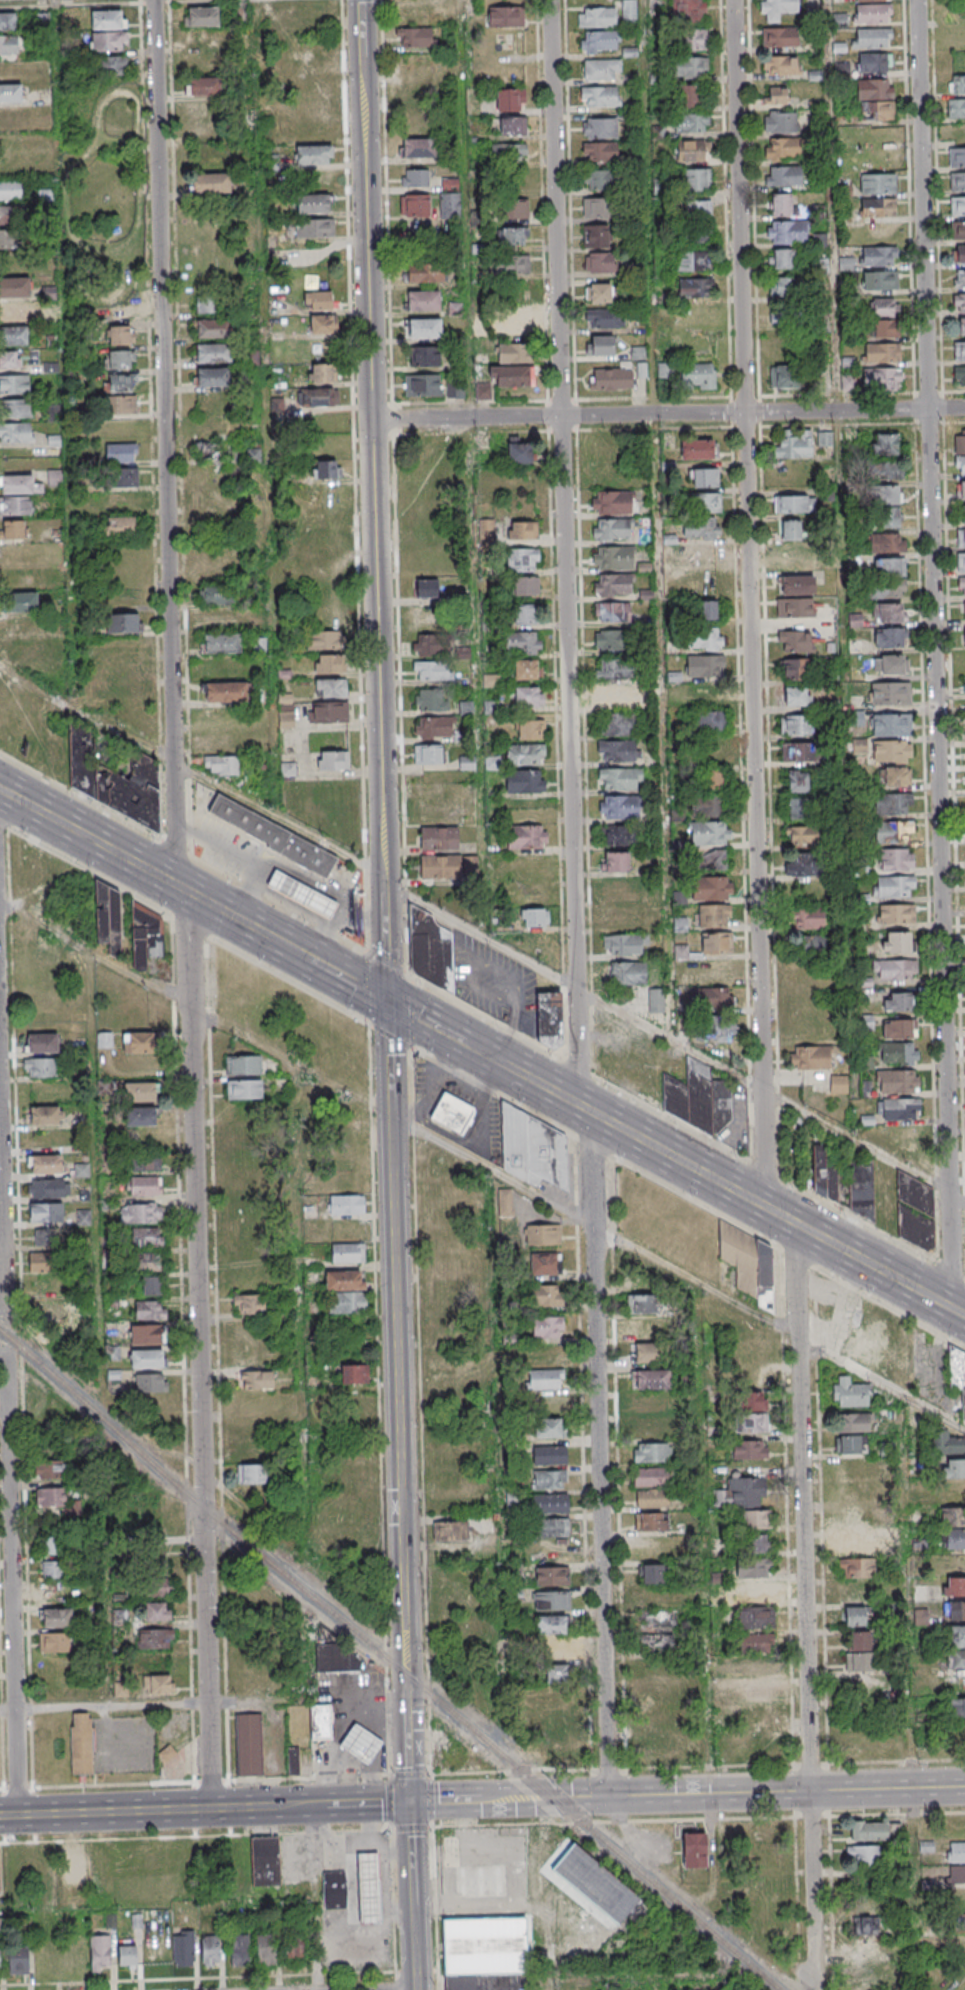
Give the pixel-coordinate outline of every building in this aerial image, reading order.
[(621,26),(636,26),(636,0),(621,0),(621,26)] [(672,22),(704,22),(704,0),(672,0),(672,22)] [(799,0),(763,0),(763,14),(765,14),(766,24),(779,23),(779,13),(799,13),(799,0)] [(433,23),(433,4),(401,4),(401,23),(433,23)] [(891,24),(891,4),(855,4),(855,24),(891,24)] [(183,26),(218,26),(218,7),(183,7),(183,26)] [(523,7),(489,7),(489,27),(523,27),(523,7)] [(578,7),(578,27),(616,27),(616,7),(578,7)] [(92,29),(125,29),(125,10),(92,10),(92,29)] [(0,12),(0,31),(15,31),(15,12),(0,12)] [(833,13),(833,28),(847,28),(847,13),(833,13)] [(435,28),(396,28),(396,37),(401,37),(401,47),(435,47),(435,28)] [(797,29),(764,29),(764,48),(797,48),(797,29)] [(891,29),(855,29),(855,48),(891,48),(891,29)] [(705,30),(676,30),(676,50),(705,50),(705,30)] [(127,32),(91,32),(91,51),(127,51),(127,32)] [(580,52),(619,52),(619,32),(580,32),(580,52)] [(17,36),(0,36),(0,55),(17,55),(17,36)] [(330,48),(303,48),(303,68),(330,68),(330,48)] [(890,54),(858,54),(858,72),(890,72),(890,54)] [(127,57),(93,57),(93,74),(127,74),(127,57)] [(801,77),(801,57),(764,57),(764,77),(801,77)] [(673,77),(704,77),(704,58),(673,58),(673,77)] [(620,59),(584,60),(584,80),(621,80),(620,59)] [(188,77),(188,95),(221,95),(221,77),(188,77)] [(951,95),(964,95),(964,77),(951,77),(951,95)] [(893,101),(893,80),(857,80),(857,101),(893,101)] [(21,102),(21,84),(0,84),(0,102),(21,102)] [(701,108),(701,86),(677,86),(677,108),(701,108)] [(620,87),(581,87),(581,107),(620,107),(620,87)] [(767,105),(787,105),(787,87),(767,87),(767,105)] [(525,88),(496,88),(496,111),(525,111),(525,88)] [(293,96),(293,116),(331,116),(331,96),(293,96)] [(947,119),(964,119),(964,101),(947,101),(947,119)] [(894,102),(861,102),(861,120),(894,120),(894,102)] [(797,112),(764,112),(764,133),(797,133),(797,112)] [(671,133),(708,133),(708,114),(671,114),(671,133)] [(499,135),(525,135),(525,116),(499,116),(499,135)] [(583,118),(583,138),(618,138),(618,118),(583,118)] [(402,157),(434,157),(434,139),(402,139),(402,157)] [(802,139),(765,139),(765,160),(802,160),(802,139)] [(617,161),(617,142),(583,142),(583,161),(617,161)] [(676,162),(704,162),(704,142),(676,142),(676,162)] [(527,144),(492,144),(492,158),(527,158),(527,144)] [(297,145),(297,164),(331,164),(331,145),(297,145)] [(949,148),(949,167),(964,167),(964,148),(949,148)] [(802,167),(766,167),(766,186),(802,186),(802,167)] [(429,169),(402,169),(402,186),(429,186),(429,169)] [(584,189),(613,189),(613,169),(584,169),(584,189)] [(710,191),(710,170),(682,170),(682,191),(710,191)] [(950,172),(950,192),(964,192),(964,172),(950,172)] [(860,173),(860,193),(896,193),(896,173),(860,173)] [(190,174),(190,194),(229,194),(229,174),(190,174)] [(443,178),(443,190),(458,190),(458,178),(443,178)] [(22,199),(22,180),(0,180),(0,199),(22,199)] [(458,219),(458,192),(440,192),(440,219),(458,219)] [(771,215),(792,215),(792,193),(771,193),(771,215)] [(297,214),(328,214),(328,194),(297,194),(297,214)] [(400,194),(400,216),(429,216),(429,194),(400,194)] [(951,216),(964,216),(964,197),(951,197),(951,216)] [(610,217),(610,198),(583,198),(583,217),(610,217)] [(896,198),(861,198),(861,217),(896,217),(896,198)] [(526,200),(501,200),(501,218),(526,218),(526,200)] [(711,219),(711,200),(690,200),(690,219),(711,219)] [(24,206),(0,206),(0,224),(24,224),(24,206)] [(295,219),(295,237),(334,238),(334,219),(295,219)] [(767,244),(807,244),(807,221),(767,221),(767,244)] [(951,221),(951,240),(964,240),(964,221),(951,221)] [(608,247),(608,225),(583,225),(583,247),(608,247)] [(684,242),(707,242),(707,227),(684,227),(684,242)] [(526,228),(498,228),(498,247),(526,247),(526,228)] [(23,247),(23,233),(0,233),(0,247),(23,247)] [(955,263),(964,263),(964,246),(955,246),(955,263)] [(861,247),(861,265),(897,265),(897,247),(861,247)] [(768,268),(795,268),(795,249),(768,249),(768,268)] [(708,251),(675,251),(675,270),(708,270),(708,251)] [(613,252),(585,252),(585,273),(613,273),(613,252)] [(529,257),(493,257),(493,275),(529,275),(529,257)] [(852,270),(852,259),(840,258),(840,269),(852,270)] [(407,282),(441,282),(441,264),(407,264),(407,282)] [(954,287),(964,287),(964,269),(954,269),(954,287)] [(863,289),(897,289),(897,271),(863,271),(863,289)] [(31,277),(0,277),(0,297),(31,297),(31,277)] [(769,297),(794,297),(794,277),(769,277),(769,297)] [(677,278),(677,297),(713,297),(713,278),(677,278)] [(586,302),(611,302),(611,283),(586,283),(586,302)] [(304,291),(304,309),(331,309),(331,291),(304,291)] [(440,291),(407,291),(407,310),(440,310),(440,291)] [(955,294),(955,334),(964,334),(964,293),(955,294)] [(899,298),(871,298),(871,316),(899,316),(899,298)] [(221,312),(221,300),(195,300),(195,312),(221,312)] [(94,321),(129,321),(129,301),(94,301),(94,321)] [(0,302),(0,321),(29,321),(29,302),(0,302)] [(586,328),(624,328),(624,309),(586,309),(586,328)] [(794,309),(770,309),(770,325),(794,325),(794,309)] [(531,332),(531,310),(509,310),(509,332),(531,332)] [(309,315),(309,334),(333,334),(333,315),(309,315)] [(196,319),(196,337),(231,337),(231,319),(196,319)] [(441,338),(441,319),(409,319),(409,338),(441,338)] [(874,336),(898,336),(898,320),(874,320),(874,336)] [(132,326),(108,326),(108,345),(132,345),(132,326)] [(27,327),(1,327),(1,345),(27,345),(27,327)] [(586,355),(614,355),(614,336),(586,336),(586,355)] [(964,360),(964,342),(954,342),(954,360),(964,360)] [(231,362),(231,344),(196,344),(196,362),(231,362)] [(531,344),(498,344),(498,362),(531,362),(531,344)] [(901,362),(901,344),(865,344),(865,362),(901,362)] [(440,347),(410,347),(410,366),(440,366),(440,347)] [(130,369),(130,351),(107,350),(107,368),(130,369)] [(20,368),(20,351),(0,351),(0,368),(20,368)] [(632,362),(623,362),(622,369),(590,369),(590,389),(632,390),(632,362)] [(334,363),(309,363),(309,381),(334,381),(334,363)] [(684,363),(684,389),(715,389),(715,363),(684,363)] [(771,388),(797,388),(797,365),(771,365),(771,388)] [(534,386),(534,366),(490,366),(490,383),(476,383),(476,400),(492,400),(492,387),(534,386)] [(964,385),(964,366),(954,366),(954,385),(964,385)] [(196,386),(229,386),(229,367),(196,367),(196,386)] [(901,390),(901,369),(863,369),(863,390),(901,390)] [(0,375),(0,393),(29,393),(29,375),(0,375)] [(131,375),(109,375),(109,390),(131,390),(131,375)] [(405,396),(441,396),(441,375),(405,375),(405,396)] [(855,377),(841,377),(841,391),(855,391),(855,377)] [(446,398),(464,398),(464,382),(446,382),(446,398)] [(337,406),(337,388),(298,388),(298,406),(337,406)] [(136,414),(136,397),(114,397),(114,414),(136,414)] [(31,399),(2,399),(2,417),(31,417),(31,399)] [(31,423),(0,423),(0,442),(31,442),(31,423)] [(811,458),(811,431),(778,431),(778,458),(811,458)] [(956,431),(956,454),(964,454),(964,431),(956,431)] [(833,447),(833,433),(817,433),(817,447),(833,447)] [(871,456),(899,456),(899,434),(871,434),(871,456)] [(682,460),(716,460),(716,440),(682,440),(682,460)] [(507,444),(534,444),(534,465),(507,465),(507,444)] [(136,445),(106,445),(106,463),(136,463),(136,445)] [(312,479),(338,479),(338,461),(312,461),(312,479)] [(874,462),(874,481),(903,481),(903,462),(874,462)] [(718,468),(690,468),(690,487),(718,487),(718,468)] [(138,469),(111,469),(111,488),(138,488),(138,469)] [(58,485),(59,472),(50,471),(49,484),(58,485)] [(42,493),(42,483),(33,483),(33,475),(0,475),(0,493),(42,493)] [(899,487),(879,487),(879,504),(899,505),(899,487)] [(634,514),(634,491),(592,491),(592,514),(634,514)] [(720,493),(692,493),(692,513),(720,513),(720,493)] [(814,495),(774,495),(774,513),(814,513),(814,495)] [(31,515),(31,497),(0,497),(0,515),(31,515)] [(899,527),(899,508),(879,508),(879,527),(899,527)] [(135,538),(135,518),(103,518),(103,538),(135,538)] [(719,540),(719,519),(682,519),(682,540),(719,540)] [(23,539),(23,520),(1,520),(1,539),(23,539)] [(479,520),(494,520),(494,550),(479,550),(479,520)] [(801,540),(801,520),(781,520),(781,540),(801,540)] [(538,522),(538,540),(508,541),(508,531),(512,531),(512,523),(538,522)] [(597,523),(634,522),(634,529),(631,529),(632,545),(598,547),(598,541),(592,541),(592,531),(597,530),(597,523)] [(964,548),(964,530),(956,530),(956,548),(964,548)] [(869,534),(869,553),(904,553),(904,534),(869,534)] [(716,545),(682,545),(682,564),(716,564),(716,545)] [(539,549),(539,562),(534,562),(534,572),(507,572),(507,549),(539,549)] [(817,549),(780,549),(780,568),(817,568),(817,549)] [(598,551),(635,550),(636,557),(632,557),(633,573),(599,574),(599,569),(593,569),(593,559),(598,558),(598,551)] [(964,573),(964,553),(956,553),(956,573),(964,573)] [(904,559),(874,559),(874,577),(904,577),(904,559)] [(684,572),(684,592),(718,592),(718,572),(684,572)] [(814,594),(814,576),(779,576),(779,594),(814,594)] [(514,596),(514,578),(539,577),(539,596),(514,596)] [(599,579),(637,578),(637,585),(634,585),(634,601),(601,602),(600,597),(595,597),(594,586),(599,586),(599,579)] [(417,581),(437,581),(437,598),(417,598),(417,581)] [(904,581),(871,581),(871,598),(904,598),(904,581)] [(225,604),(225,587),(199,587),(199,604),(225,604)] [(37,612),(37,592),(9,592),(9,612),(37,612)] [(470,603),(456,603),(456,594),(470,594),(470,603)] [(776,617),(814,617),(814,598),(776,598),(776,617)] [(718,601),(698,601),(698,620),(718,620),(718,601)] [(595,621),(630,621),(630,602),(595,602),(595,621)] [(872,604),(872,623),(905,624),(905,604),(872,604)] [(514,626),(514,606),(540,606),(541,626),(514,626)] [(438,625),(438,607),(416,607),(416,625),(438,625)] [(106,632),(138,632),(138,614),(106,614),(106,632)] [(689,650),(722,650),(722,628),(689,628),(689,650)] [(874,629),(874,648),(904,648),(904,629),(874,629)] [(310,630),(310,649),(344,649),(344,630),(310,630)] [(627,649),(627,630),(596,630),(596,649),(627,649)] [(811,631),(779,631),(779,652),(811,652),(811,631)] [(536,633),(536,641),(541,641),(541,650),(536,651),(536,656),(504,656),(504,633),(536,633)] [(240,634),(202,634),(202,652),(240,652),(240,634)] [(418,658),(418,636),(450,635),(450,657),(418,658)] [(456,660),(455,648),(470,648),(470,660),(456,660)] [(315,673),(342,673),(342,654),(315,654),(315,673)] [(687,656),(687,677),(723,677),(724,656),(687,656)] [(874,675),(904,675),(904,656),(874,656),(874,675)] [(596,679),(632,679),(632,659),(596,659),(596,679)] [(808,659),(781,659),(781,680),(808,680),(808,659)] [(537,661),(537,680),(515,681),(514,661),(537,661)] [(419,681),(419,671),(413,671),(413,662),(454,662),(454,681),(419,681)] [(483,676),(499,676),(499,688),(483,688),(483,676)] [(346,679),(316,679),(316,697),(346,697),(346,679)] [(202,702),(247,702),(247,682),(202,682),(202,702)] [(872,686),(910,685),(910,706),(873,707),(872,686)] [(638,706),(638,686),(599,686),(599,706),(638,706)] [(781,687),(781,706),(810,706),(810,687),(781,687)] [(515,688),(538,688),(538,695),(543,695),(543,706),(538,706),(538,708),(515,708),(515,688)] [(419,691),(442,690),(442,702),(449,702),(449,712),(419,712),(419,706),(415,706),(415,697),(419,697),(419,691)] [(459,702),(473,702),(473,716),(459,716),(459,702)] [(484,702),(499,702),(499,714),(484,715),(484,702)] [(278,728),(293,728),(293,704),(278,704),(278,728)] [(309,723),(347,723),(347,704),(309,704),(309,723)] [(724,730),(724,712),(693,712),(693,730),(724,730)] [(780,716),(780,735),(813,735),(813,716),(780,716)] [(874,717),(912,716),(912,737),(875,738),(874,717)] [(452,737),(433,738),(433,740),(420,740),(420,736),(415,736),(415,727),(420,727),(420,718),(455,717),(455,725),(451,725),(452,737)] [(603,718),(641,717),(641,724),(637,724),(638,740),(604,741),(604,736),(599,736),(598,725),(603,725),(603,718)] [(545,721),(545,740),(518,741),(518,721),(545,721)] [(69,787),(153,832),(157,832),(158,829),(159,789),(157,783),(158,766),(152,763),(139,763),(136,769),(135,777),(124,777),(100,763),(100,729),(86,722),(70,722),(69,787)] [(472,731),(472,743),(453,744),(453,731),(472,731)] [(600,740),(600,761),(636,761),(636,740),(600,740)] [(816,761),(816,743),(781,743),(781,761),(816,761)] [(874,744),(912,743),(912,764),(874,764),(874,744)] [(545,745),(545,756),(539,756),(539,766),(507,766),(507,746),(545,745)] [(414,747),(441,746),(442,765),(414,765),(414,747)] [(344,770),(344,751),(317,751),(317,770),(344,770)] [(237,757),(205,757),(205,776),(237,776),(237,757)] [(459,771),(459,757),(475,757),(475,771),(459,771)] [(485,758),(500,757),(501,771),(485,771),(485,758)] [(885,767),(885,786),(908,786),(908,767),(885,767)] [(724,788),(724,770),(704,770),(704,788),(724,788)] [(787,792),(809,792),(809,770),(787,770),(787,792)] [(540,771),(540,780),(544,780),(545,792),(540,792),(540,793),(506,794),(506,771),(540,771)] [(603,773),(641,771),(641,778),(637,779),(638,795),(605,796),(604,791),(599,791),(598,780),(603,780),(603,773)] [(874,814),(912,814),(912,793),(874,793),(874,814)] [(691,795),(691,817),(729,817),(729,795),(691,795)] [(219,797),(340,861),(327,885),(268,853),(270,849),(208,817),(219,797)] [(604,800),(642,798),(642,805),(639,806),(639,822),(606,823),(606,818),(600,818),(599,807),(604,807),(604,800)] [(810,818),(810,799),(788,799),(788,818),(810,818)] [(876,821),(876,842),(905,842),(905,833),(912,833),(912,821),(876,821)] [(690,822),(690,845),(728,845),(728,822),(690,822)] [(507,850),(507,827),(541,826),(541,832),(547,832),(547,844),(542,844),(542,849),(507,850)] [(636,846),(636,826),(600,826),(600,846),(636,846)] [(787,827),(787,845),(816,845),(816,827),(787,827)] [(420,828),(457,828),(458,851),(420,851),(420,828)] [(914,849),(879,849),(879,871),(914,871),(914,849)] [(726,851),(693,851),(693,870),(726,870),(726,851)] [(629,872),(629,853),(600,853),(600,872),(629,872)] [(420,857),(461,856),(461,880),(420,880),(420,857)] [(823,876),(823,856),(786,856),(786,876),(823,876)] [(463,857),(477,857),(477,875),(463,875),(463,857)] [(547,879),(547,860),(517,860),(517,879),(547,879)] [(330,925),(339,908),(276,874),(267,891),(330,925)] [(874,897),(914,897),(914,876),(874,876),(874,897)] [(731,900),(731,878),(692,878),(692,900),(731,900)] [(641,879),(602,879),(602,901),(641,901),(641,879)] [(96,888),(95,946),(119,947),(121,889),(96,888)] [(451,934),(452,996),(414,976),(411,969),(409,905),(432,917),(434,922),(437,926),(451,934)] [(731,905),(698,905),(698,927),(731,927),(731,905)] [(877,906),(877,925),(915,925),(915,906),(877,906)] [(602,907),(602,929),(643,929),(643,907),(602,907)] [(824,930),(824,909),(789,909),(789,930),(824,930)] [(163,957),(162,910),(132,911),(133,970),(146,970),(146,958),(163,957)] [(524,928),(524,920),(521,920),(521,911),(525,911),(525,910),(544,910),(544,912),(548,911),(548,925),(544,925),(544,928),(524,928)] [(687,931),(687,919),(674,919),(674,931),(687,931)] [(912,955),(912,933),(884,933),(884,955),(912,955)] [(701,934),(701,955),(731,955),(731,934),(701,934)] [(646,955),(646,935),(603,935),(603,955),(646,955)] [(823,939),(797,939),(797,953),(823,953),(823,939)] [(730,980),(730,962),(701,962),(701,980),(730,980)] [(876,962),(876,980),(917,980),(917,962),(876,962)] [(610,963),(610,985),(646,985),(646,963),(610,963)] [(665,990),(647,990),(647,1015),(665,1015),(665,990)] [(695,990),(695,1009),(732,1009),(732,990),(695,990)] [(913,993),(884,993),(884,1011),(913,1011),(913,993)] [(536,994),(560,994),(561,1045),(551,1052),(537,1043),(536,1018),(536,994)] [(789,1011),(789,1036),(822,1036),(822,1011),(789,1011)] [(916,1020),(882,1020),(882,1039),(916,1039),(916,1020)] [(734,1042),(734,1021),(697,1021),(697,1042),(734,1042)] [(122,1032),(122,1053),(153,1053),(153,1032),(122,1032)] [(57,1033),(26,1033),(26,1052),(57,1052),(57,1033)] [(917,1043),(882,1043),(882,1063),(917,1063),(917,1043)] [(830,1048),(792,1048),(792,1071),(830,1071),(830,1048)] [(260,1055),(226,1055),(226,1075),(260,1075),(260,1055)] [(24,1077),(56,1077),(56,1058),(24,1058),(24,1077)] [(663,1114),(713,1134),(724,1134),(730,1119),(731,1081),(711,1081),(712,1067),(689,1058),(685,1066),(685,1079),(676,1079),(669,1076),(663,1076),(663,1114)] [(877,1071),(877,1092),(918,1092),(918,1071),(877,1071)] [(830,1094),(847,1094),(847,1077),(830,1077),(830,1094)] [(261,1080),(227,1080),(227,1099),(261,1099),(261,1080)] [(125,1082),(125,1101),(155,1101),(155,1082),(125,1082)] [(462,1135),(476,1108),(443,1091),(429,1117),(462,1135)] [(880,1099),(880,1120),(919,1120),(919,1099),(880,1099)] [(503,1172),(529,1185),(550,1185),(562,1191),(568,1191),(567,1134),(503,1103),(502,1106),(503,1172)] [(29,1124),(62,1124),(62,1106),(29,1106),(29,1124)] [(155,1126),(155,1107),(125,1107),(125,1126),(155,1126)] [(815,1199),(844,1198),(843,1192),(844,1192),(843,1174),(829,1175),(827,1145),(812,1146),(815,1199)] [(130,1152),(130,1170),(158,1170),(158,1152),(130,1152)] [(61,1173),(61,1155),(30,1155),(30,1174),(61,1173)] [(74,1165),(74,1176),(88,1176),(89,1165),(74,1165)] [(897,1173),(933,1193),(934,1257),(931,1260),(899,1241),(897,1173)] [(161,1177),(126,1177),(126,1195),(161,1195),(161,1177)] [(29,1197),(64,1197),(64,1179),(29,1179),(29,1197)] [(498,1217),(512,1217),(512,1191),(498,1191),(498,1217)] [(364,1195),(329,1195),(329,1214),(364,1214),(364,1195)] [(29,1221),(62,1221),(62,1203),(29,1203),(29,1221)] [(120,1204),(120,1223),(161,1223),(161,1204),(120,1204)] [(736,1288),(756,1298),(757,1309),(763,1309),(773,1314),(772,1246),(719,1221),(719,1260),(726,1263),(735,1263),(736,1288)] [(561,1245),(561,1225),(525,1225),(525,1245),(561,1245)] [(162,1246),(162,1227),(136,1227),(136,1246),(162,1246)] [(34,1229),(34,1246),(62,1246),(62,1229),(34,1229)] [(331,1263),(364,1263),(364,1243),(331,1243),(331,1263)] [(29,1252),(29,1272),(51,1272),(51,1252),(29,1252)] [(131,1270),(162,1270),(162,1252),(131,1252),(131,1270)] [(561,1253),(531,1253),(531,1275),(561,1275),(561,1253)] [(325,1270),(325,1290),(364,1290),(364,1270),(325,1270)] [(160,1295),(160,1276),(142,1276),(142,1295),(160,1295)] [(560,1286),(536,1286),(536,1306),(560,1306),(560,1286)] [(328,1314),(366,1314),(366,1292),(328,1292),(328,1314)] [(249,1313),(265,1313),(265,1295),(249,1295),(249,1313)] [(627,1296),(627,1315),(657,1315),(657,1296),(627,1296)] [(165,1320),(165,1301),(134,1301),(134,1320),(165,1320)] [(62,1302),(34,1302),(34,1323),(62,1323),(62,1302)] [(532,1317),(532,1338),(564,1338),(564,1317),(532,1317)] [(882,1320),(868,1320),(868,1346),(882,1346),(882,1320)] [(630,1340),(665,1340),(665,1321),(630,1321),(630,1340)] [(130,1344),(163,1344),(163,1324),(130,1324),(130,1344)] [(632,1345),(632,1364),(663,1364),(663,1345),(632,1345)] [(563,1346),(528,1346),(528,1365),(563,1365),(563,1346)] [(163,1350),(131,1350),(131,1368),(163,1368),(163,1350)] [(948,1353),(948,1391),(960,1391),(961,1425),(964,1425),(964,1353),(948,1353)] [(364,1365),(341,1365),(341,1384),(364,1384),(364,1365)] [(238,1389),(273,1389),(273,1371),(238,1371),(238,1389)] [(563,1389),(563,1371),(528,1371),(528,1389),(563,1389)] [(633,1372),(633,1390),(670,1390),(670,1372),(633,1372)] [(166,1374),(135,1374),(135,1392),(166,1392),(166,1374)] [(849,1378),(834,1378),(834,1408),(871,1408),(871,1385),(849,1385),(849,1378)] [(735,1433),(764,1433),(764,1413),(765,1413),(765,1393),(736,1394),(736,1415),(735,1415),(735,1433)] [(666,1396),(632,1396),(632,1414),(666,1414),(666,1396)] [(868,1433),(868,1414),(838,1414),(838,1433),(868,1433)] [(535,1438),(566,1438),(566,1419),(535,1419),(535,1438)] [(632,1420),(632,1438),(667,1438),(667,1420),(632,1420)] [(948,1438),(948,1431),(932,1431),(932,1456),(964,1456),(964,1438),(948,1438)] [(836,1436),(836,1455),(866,1455),(866,1436),(836,1436)] [(766,1459),(766,1440),(732,1440),(732,1459),(766,1459)] [(633,1445),(633,1463),(671,1463),(671,1445),(633,1445)] [(533,1447),(533,1464),(567,1464),(567,1447),(533,1447)] [(869,1458),(836,1458),(836,1478),(869,1478),(869,1458)] [(35,1460),(35,1478),(67,1478),(67,1460),(35,1460)] [(964,1480),(964,1460),(942,1460),(942,1480),(964,1480)] [(237,1465),(237,1483),(268,1483),(268,1465),(237,1465)] [(669,1469),(633,1469),(633,1487),(669,1487),(669,1469)] [(533,1489),(565,1489),(565,1470),(533,1470),(533,1489)] [(764,1477),(726,1477),(726,1489),(712,1489),(712,1509),(764,1509),(764,1477)] [(945,1504),(964,1504),(964,1484),(945,1484),(945,1504)] [(36,1507),(65,1507),(65,1514),(79,1514),(79,1501),(68,1501),(68,1487),(36,1488),(36,1507)] [(669,1508),(669,1490),(635,1490),(635,1508),(669,1508)] [(569,1494),(533,1494),(533,1512),(569,1512),(569,1494)] [(841,1530),(872,1530),(872,1510),(860,1510),(860,1502),(841,1502),(841,1530)] [(941,1509),(941,1527),(964,1527),(964,1509),(941,1509)] [(737,1530),(770,1530),(770,1511),(737,1511),(737,1530)] [(636,1513),(636,1531),(668,1531),(668,1513),(636,1513)] [(534,1537),(569,1537),(569,1518),(534,1518),(534,1537)] [(469,1521),(433,1521),(433,1541),(469,1541),(469,1521)] [(943,1532),(943,1550),(964,1550),(964,1532),(943,1532)] [(746,1553),(770,1553),(770,1535),(746,1535),(746,1553)] [(869,1536),(838,1536),(838,1554),(869,1554),(869,1536)] [(42,1554),(62,1554),(62,1537),(42,1537),(42,1554)] [(737,1578),(772,1578),(772,1559),(737,1559),(737,1578)] [(874,1559),(838,1559),(838,1578),(874,1578),(874,1559)] [(63,1561),(42,1561),(42,1578),(63,1578),(63,1561)] [(663,1564),(641,1564),(641,1583),(663,1583),(663,1564)] [(569,1567),(536,1567),(536,1586),(569,1586),(569,1567)] [(170,1597),(170,1578),(138,1578),(138,1597),(170,1597)] [(944,1579),(944,1597),(964,1597),(964,1579),(944,1579)] [(773,1583),(737,1583),(737,1603),(773,1603),(773,1583)] [(70,1585),(42,1585),(42,1602),(70,1602),(70,1585)] [(534,1609),(569,1609),(569,1592),(534,1592),(534,1609)] [(945,1602),(945,1621),(964,1621),(964,1602),(945,1602)] [(144,1603),(144,1621),(171,1621),(171,1603),(144,1603)] [(844,1626),(866,1626),(866,1607),(844,1607),(844,1626)] [(737,1629),(773,1629),(773,1608),(737,1608),(737,1629)] [(73,1627),(73,1609),(42,1609),(42,1627),(73,1627)] [(676,1627),(676,1609),(649,1609),(649,1627),(676,1627)] [(536,1616),(536,1634),(566,1634),(566,1616),(536,1616)] [(947,1627),(947,1650),(948,1650),(948,1670),(964,1669),(964,1626),(947,1627)] [(138,1648),(171,1648),(171,1629),(138,1629),(138,1648)] [(872,1672),(872,1631),(847,1631),(847,1672),(872,1672)] [(71,1652),(71,1632),(40,1632),(40,1652),(71,1652)] [(644,1652),(672,1652),(672,1634),(644,1634),(644,1652)] [(739,1634),(739,1653),(774,1653),(774,1634),(739,1634)] [(566,1640),(539,1640),(539,1658),(566,1658),(566,1640)] [(317,1673),(349,1673),(349,1644),(317,1644),(317,1673)] [(63,1675),(63,1658),(41,1658),(41,1675),(63,1675)] [(567,1683),(567,1665),(545,1665),(545,1683),(567,1683)] [(169,1694),(169,1675),(144,1675),(144,1694),(169,1694)] [(873,1702),(890,1702),(890,1685),(873,1685),(873,1702)] [(945,1699),(945,1717),(964,1717),(964,1699),(945,1699)] [(332,1740),(331,1704),(310,1705),(311,1741),(332,1740)] [(772,1724),(772,1704),(738,1704),(738,1724),(772,1724)] [(71,1712),(71,1775),(92,1775),(92,1712),(71,1712)] [(262,1713),(237,1713),(237,1777),(262,1777),(262,1713)] [(368,1765),(384,1741),(355,1722),(339,1746),(368,1765)] [(852,1745),(887,1745),(887,1726),(852,1726),(852,1745)] [(164,1762),(176,1754),(170,1745),(158,1753),(164,1762)] [(287,1776),(299,1776),(299,1748),(287,1748),(287,1776)] [(851,1841),(887,1841),(887,1821),(851,1821),(851,1841)] [(706,1867),(706,1832),(684,1832),(684,1867),(706,1867)] [(279,1836),(252,1836),(252,1886),(279,1886),(279,1836)] [(551,1870),(618,1924),(625,1915),(637,1925),(651,1907),(573,1843),(551,1870)] [(948,1844),(948,1863),(964,1863),(964,1844),(948,1844)] [(879,1865),(879,1846),(846,1846),(846,1858),(852,1858),(852,1865),(879,1865)] [(380,1923),(378,1852),(357,1853),(360,1924),(380,1923)] [(454,1865),(455,1900),(507,1898),(506,1863),(454,1865)] [(949,1885),(964,1885),(964,1867),(949,1867),(949,1885)] [(346,1909),(347,1894),(346,1883),(347,1883),(345,1872),(323,1873),(322,1894),(325,1910),(346,1909)] [(952,1914),(952,1932),(964,1932),(964,1914),(952,1914)] [(444,1920),(445,1975),(524,1973),(527,1973),(526,1918),(444,1920)] [(879,1918),(852,1918),(852,1936),(879,1936),(879,1918)] [(194,1931),(173,1931),(173,1966),(194,1966),(194,1931)] [(230,1934),(230,1966),(248,1966),(248,1934),(230,1934)] [(257,1965),(276,1965),(276,1934),(257,1934),(257,1965)] [(91,1936),(110,1935),(111,1966),(92,1966),(91,1936)] [(218,1966),(218,1935),(202,1935),(202,1966),(218,1966)] [(303,1957),(303,1937),(284,1937),(284,1957),(303,1957)] [(136,1945),(119,1945),(119,1968),(136,1968),(136,1945)] [(9,1947),(26,1947),(27,1973),(10,1974),(9,1947)] [(446,1989),(524,1989),(524,1973),(445,1975),(446,1989)]
